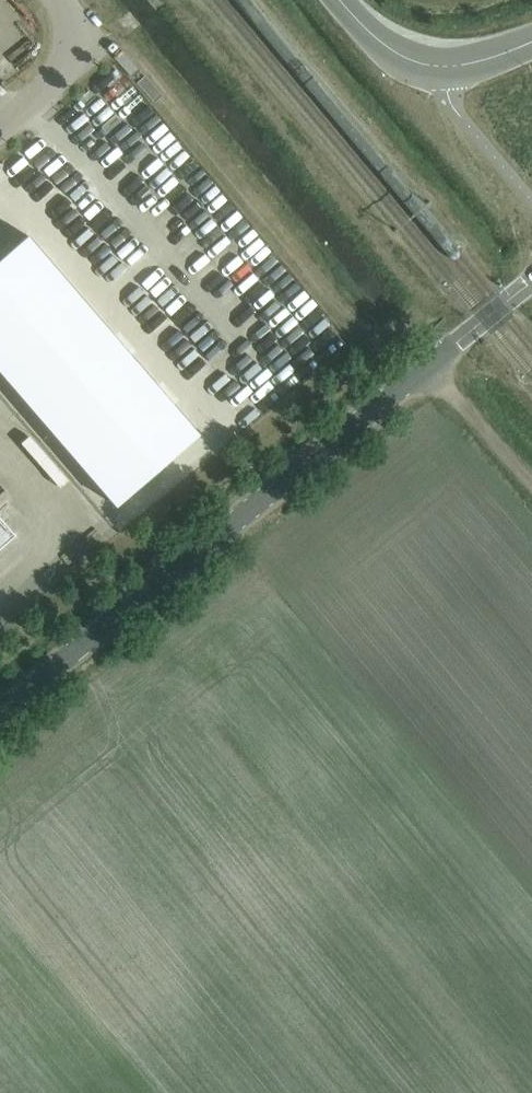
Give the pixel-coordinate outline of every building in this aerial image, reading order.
[(91,97),(113,82),(105,71),(83,86),(91,97)] [(131,101),(93,136),(112,157),(151,122),(131,101)] [(110,197),(123,216),(138,205),(134,200),(184,163),(157,128),(106,166),(123,188),(110,197)] [(5,217),(27,199),(44,220),(64,204),(51,188),(63,179),(31,138),(0,162),(0,210),(5,217)] [(192,234),(214,210),(201,198),(194,206),(178,192),(171,199),(162,191),(154,200),(192,234)] [(0,260),(0,371),(116,506),(199,435),(28,236),(0,260)] [(137,269),(150,289),(162,281),(148,261),(137,269)] [(173,319),(195,301),(179,281),(157,299),(173,319)] [(199,351),(223,329),(212,318),(188,340),(199,351)] [(235,340),(207,360),(227,387),(209,401),(228,427),(275,393),(235,340)] [(43,460),(25,473),(40,493),(58,480),(43,460)] [(48,502),(68,490),(62,481),(43,493),(48,502)] [(16,536),(0,518),(0,549),(16,536)]
